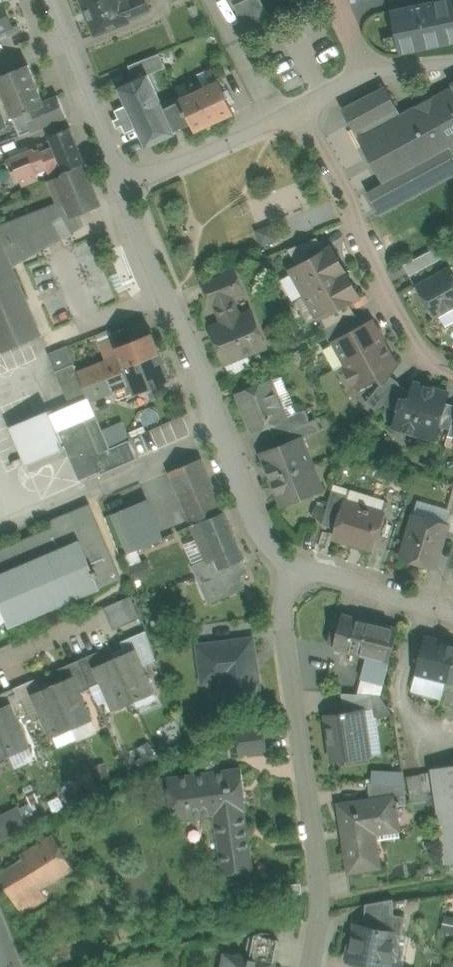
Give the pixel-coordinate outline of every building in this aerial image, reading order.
[(95,34),(128,21),(127,20),(120,3),(119,0),(82,0),(95,34)] [(120,3),(127,20),(150,11),(146,0),(126,0),(120,3)] [(234,5),(244,27),(247,25),(252,36),(274,26),(269,16),(261,0),(245,0),(234,5)] [(392,11),(400,53),(452,42),(452,0),(446,0),(445,0),(392,11)] [(6,30),(12,28),(3,4),(0,5),(0,32),(6,30)] [(12,28),(6,30),(9,35),(19,32),(20,31),(18,26),(12,28)] [(160,54),(129,68),(135,80),(148,74),(148,76),(166,68),(160,54)] [(0,76),(0,131),(8,127),(5,120),(12,118),(20,136),(67,118),(58,95),(43,101),(29,65),(0,76)] [(137,128),(146,148),(176,134),(174,131),(192,123),(181,101),(164,109),(148,76),(148,74),(135,80),(118,88),(126,105),(115,111),(125,133),(137,128)] [(180,99),(181,101),(192,123),(195,131),(234,113),(219,82),(180,99)] [(426,101),(400,115),(385,86),(345,108),(380,174),(365,182),(381,213),(452,174),(452,152),(451,148),(426,101)] [(426,101),(451,148),(452,147),(452,86),(426,101)] [(84,163),(70,127),(49,136),(54,148),(63,172),(83,164),(84,163)] [(28,147),(10,154),(12,159),(8,161),(12,171),(16,170),(20,179),(23,185),(38,179),(36,173),(46,168),(41,153),(46,151),(43,145),(38,147),(40,151),(35,153),(34,150),(30,152),(28,147)] [(46,151),(41,153),(46,168),(51,179),(63,175),(64,174),(63,172),(54,148),(46,151)] [(83,164),(63,172),(64,174),(63,175),(51,179),(49,180),(59,205),(59,206),(67,203),(71,213),(72,217),(100,205),(83,164)] [(40,335),(11,267),(20,261),(15,254),(66,225),(63,216),(71,213),(67,203),(59,206),(59,205),(0,227),(0,353),(40,335)] [(71,213),(63,216),(66,225),(15,254),(20,261),(88,224),(83,215),(73,219),(72,217),(71,213)] [(270,222),(254,229),(260,245),(277,239),(270,222)] [(317,237),(287,249),(297,267),(325,251),(317,237)] [(297,267),(291,270),(305,294),(345,272),(332,247),(297,267)] [(436,248),(404,265),(409,276),(441,259),(436,248)] [(417,286),(434,317),(452,306),(452,276),(449,268),(417,286)] [(235,270),(202,283),(206,295),(240,281),(235,270)] [(345,272),(305,294),(318,319),(320,318),(349,302),(359,296),(345,272)] [(240,316),(232,297),(244,292),(240,281),(206,295),(211,305),(214,304),(222,323),(210,327),(225,363),(247,354),(256,351),(251,338),(261,334),(251,311),(240,316)] [(349,302),(320,318),(326,328),(354,313),(349,302)] [(354,313),(323,330),(331,345),(334,344),(333,342),(362,327),(354,313)] [(384,342),(373,321),(362,327),(333,342),(334,344),(345,364),(384,342)] [(152,333),(116,347),(121,358),(124,366),(159,352),(152,333)] [(397,365),(384,342),(345,364),(348,369),(345,371),(353,384),(355,382),(359,389),(377,378),(382,382),(383,383),(389,375),(397,365)] [(56,372),(74,364),(66,347),(48,354),(56,372)] [(159,352),(124,366),(125,368),(131,383),(135,394),(170,380),(159,352)] [(252,366),(247,354),(225,363),(230,375),(252,366)] [(121,358),(79,374),(82,385),(125,368),(124,366),(121,358)] [(56,372),(62,385),(79,378),(74,364),(56,372)] [(125,368),(82,385),(89,400),(131,383),(125,368)] [(389,375),(383,383),(382,382),(366,402),(377,411),(383,402),(398,384),(399,383),(389,375)] [(322,377),(317,380),(321,388),(326,385),(322,377)] [(79,378),(62,385),(77,422),(95,414),(82,385),(79,378)] [(270,381),(237,394),(252,431),(268,425),(285,418),(285,417),(270,381)] [(398,384),(383,402),(394,410),(398,412),(401,399),(408,401),(411,392),(407,390),(398,384)] [(432,392),(412,387),(411,392),(408,401),(401,399),(398,412),(395,421),(413,426),(418,435),(434,440),(438,426),(445,403),(448,392),(433,388),(432,392)] [(445,403),(438,426),(450,429),(451,424),(452,418),(452,405),(445,403)] [(30,466),(67,450),(58,430),(77,422),(70,405),(14,429),(30,466)] [(304,410),(286,417),(285,417),(285,418),(268,425),(272,436),(282,432),(309,421),(304,410)] [(77,422),(58,430),(67,450),(80,479),(99,471),(100,474),(137,459),(129,440),(110,448),(95,414),(77,422)] [(309,421),(282,432),(287,443),(297,439),(298,440),(321,431),(316,419),(309,421)] [(139,433),(146,451),(167,442),(159,424),(139,433)] [(354,434),(344,427),(337,437),(347,444),(354,434)] [(287,443),(263,453),(271,471),(269,472),(272,479),(312,463),(306,450),(305,451),(301,449),(298,440),(297,439),(287,443)] [(388,466),(361,458),(357,471),(384,479),(388,466)] [(201,459),(169,472),(185,511),(192,525),(224,512),(201,459)] [(312,463),(272,479),(275,487),(277,486),(284,505),(318,491),(314,481),(316,478),(317,477),(312,463)] [(348,495),(332,490),(321,525),(337,529),(345,502),(346,503),(347,502),(346,501),(348,495)] [(147,500),(112,514),(129,553),(137,550),(137,549),(162,539),(163,538),(147,500)] [(418,500),(413,515),(447,525),(452,510),(418,500)] [(346,503),(345,502),(337,529),(334,537),(372,548),(383,514),(346,503)] [(0,550),(0,605),(9,626),(11,626),(10,625),(99,587),(99,588),(100,588),(100,587),(121,578),(89,504),(51,520),(54,527),(0,550)] [(324,507),(313,504),(310,516),(320,518),(324,507)] [(192,525),(185,511),(179,513),(185,528),(192,525)] [(224,512),(192,525),(204,555),(207,560),(207,562),(215,559),(219,569),(241,560),(241,561),(242,560),(244,559),(224,512)] [(447,525),(413,515),(401,557),(435,568),(446,531),(448,525),(447,525)] [(207,560),(191,567),(207,605),(244,590),(239,577),(248,574),(242,560),(241,561),(241,560),(219,569),(215,559),(207,562),(207,560)] [(130,596),(105,608),(115,629),(140,618),(130,596)] [(398,628),(342,614),(338,628),(332,627),(328,644),(334,645),(333,648),(367,657),(389,662),(398,628)] [(146,631),(130,638),(135,649),(142,665),(156,659),(146,631)] [(425,635),(415,674),(445,682),(452,653),(452,642),(425,635)] [(130,638),(121,642),(126,653),(135,649),(130,638)] [(252,639),(198,646),(202,673),(214,671),(221,677),(225,705),(260,700),(252,639)] [(142,665),(135,649),(126,653),(115,657),(134,702),(154,693),(142,665)] [(99,651),(90,655),(95,666),(104,662),(99,651)] [(90,655),(79,660),(91,688),(102,683),(95,666),(90,655)] [(104,662),(95,666),(102,683),(114,710),(134,702),(115,657),(104,662)] [(389,662),(367,657),(362,677),(384,682),(389,662)] [(91,688),(79,660),(68,665),(73,676),(80,693),(91,688)] [(68,665),(59,669),(63,679),(64,680),(73,676),(68,665)] [(445,682),(415,674),(411,689),(441,697),(445,682)] [(64,680),(53,685),(72,729),(92,720),(80,693),(73,676),(64,680)] [(384,682),(362,677),(358,694),(371,695),(380,695),(384,682)] [(37,678),(28,682),(32,693),(42,689),(37,678)] [(28,682),(17,687),(29,715),(40,710),(32,693),(28,682)] [(42,689),(32,693),(40,710),(52,737),(72,729),(53,685),(42,689)] [(17,687),(6,692),(10,703),(18,720),(29,715),(17,687)] [(0,694),(0,704),(1,707),(10,703),(6,692),(0,694)] [(358,694),(342,693),(345,712),(363,709),(363,710),(371,709),(373,709),(371,695),(358,694)] [(380,695),(371,695),(373,709),(371,709),(372,716),(391,713),(380,695)] [(0,707),(0,734),(9,756),(30,747),(18,720),(10,703),(0,707)] [(345,712),(326,714),(333,761),(369,756),(363,710),(363,709),(345,712)] [(263,724),(236,728),(239,754),(267,751),(263,724)] [(172,726),(165,735),(173,743),(181,734),(172,726)] [(0,734),(0,760),(9,756),(0,734)] [(149,742),(138,748),(143,757),(153,751),(149,742)] [(106,762),(96,765),(100,780),(110,777),(106,762)] [(431,767),(432,772),(438,812),(445,863),(452,861),(452,764),(431,767)] [(241,768),(168,778),(173,819),(215,814),(244,810),(247,810),(241,768)] [(402,773),(375,772),(375,783),(403,784),(402,773)] [(432,772),(407,775),(412,810),(428,808),(429,813),(438,812),(432,772)] [(403,784),(375,783),(368,783),(370,799),(393,796),(393,797),(405,795),(404,784),(403,784)] [(405,795),(393,797),(395,806),(407,804),(405,795)] [(370,799),(342,804),(347,839),(344,839),(348,872),(379,867),(376,842),(373,825),(397,822),(395,806),(393,797),(393,796),(370,799)] [(0,815),(0,839),(1,841),(29,827),(19,806),(0,815)] [(244,810),(215,814),(223,874),(252,870),(244,810)] [(373,825),(376,842),(400,839),(397,822),(373,825)] [(26,861),(3,873),(26,913),(51,900),(46,890),(77,872),(57,835),(22,854),(26,861)] [(301,883),(286,884),(287,895),(302,893),(301,883)] [(393,899),(365,904),(364,926),(396,932),(395,934),(401,935),(405,916),(394,914),(393,899)] [(358,925),(355,927),(352,943),(349,945),(346,958),(348,960),(373,965),(381,966),(389,966),(395,934),(396,932),(364,926),(358,925)] [(278,940),(254,935),(249,959),(273,964),(278,940)] [(236,957),(234,966),(273,966),(274,964),(273,964),(249,959),(236,957)]
